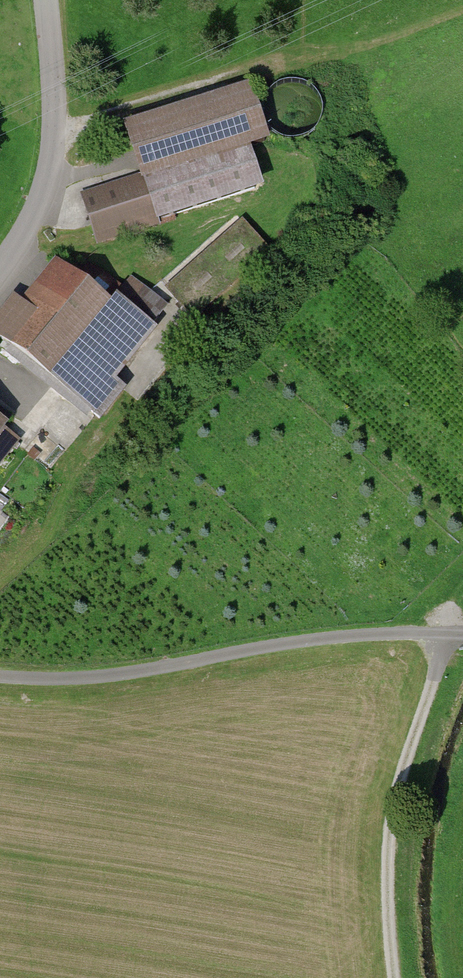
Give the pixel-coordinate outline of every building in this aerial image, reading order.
[(143,169),(83,188),(100,241),(160,222),(159,217),(268,183),(254,141),(274,134),(256,77),(127,118),(143,169)] [(234,225),(169,283),(197,314),(274,246),(239,207),(227,217),(234,225)] [(0,313),(0,334),(57,377),(115,300),(56,256),(25,297),(17,291),(0,313)] [(120,294),(154,319),(169,298),(132,271),(117,291),(120,294)] [(115,300),(57,377),(103,412),(125,383),(119,379),(161,324),(154,319),(120,294),(115,300)] [(25,436),(0,415),(0,465),(25,436)]
